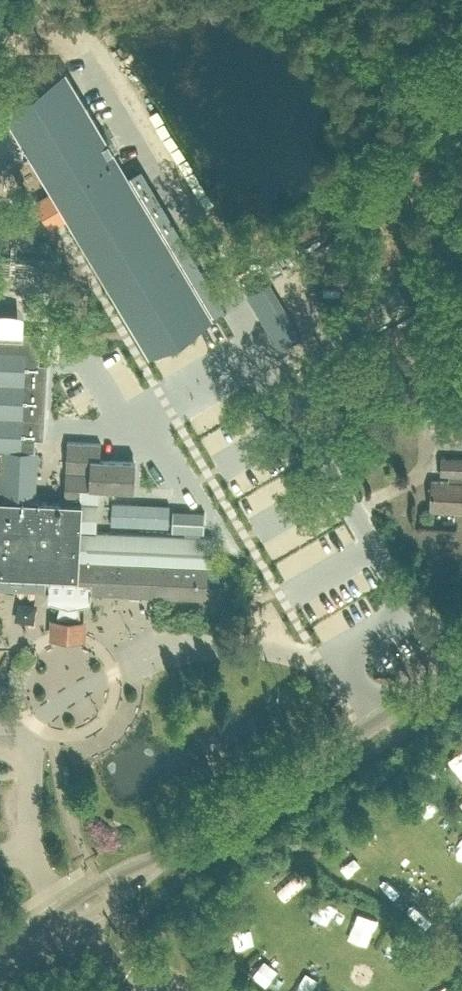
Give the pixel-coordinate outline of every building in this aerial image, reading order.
[(213,315),(212,315),(129,175),(65,69),(3,107),(150,353),(213,315)] [(297,261),(245,291),(281,343),(332,310),(297,261)] [(49,589),(48,599),(61,603),(57,615),(80,616),(78,604),(91,601),(91,591),(210,597),(213,536),(95,530),(98,487),(134,489),(136,459),(100,457),(101,442),(67,440),(64,502),(2,498),(4,448),(35,449),(36,437),(44,437),(48,362),(40,362),(41,333),(43,333),(43,331),(0,329),(0,587),(49,589)] [(262,409),(252,416),(257,423),(267,416),(262,409)] [(459,457),(442,457),(441,473),(449,473),(449,479),(431,479),(430,509),(461,510),(461,458),(459,457)] [(315,528),(334,511),(326,503),(308,519),(315,528)] [(205,511),(173,509),(172,530),(204,531),(205,511)] [(461,773),(461,747),(447,760),(460,775),(461,773)] [(451,835),(461,846),(461,824),(451,835)] [(360,919),(353,932),(369,940),(375,927),(360,919)]
